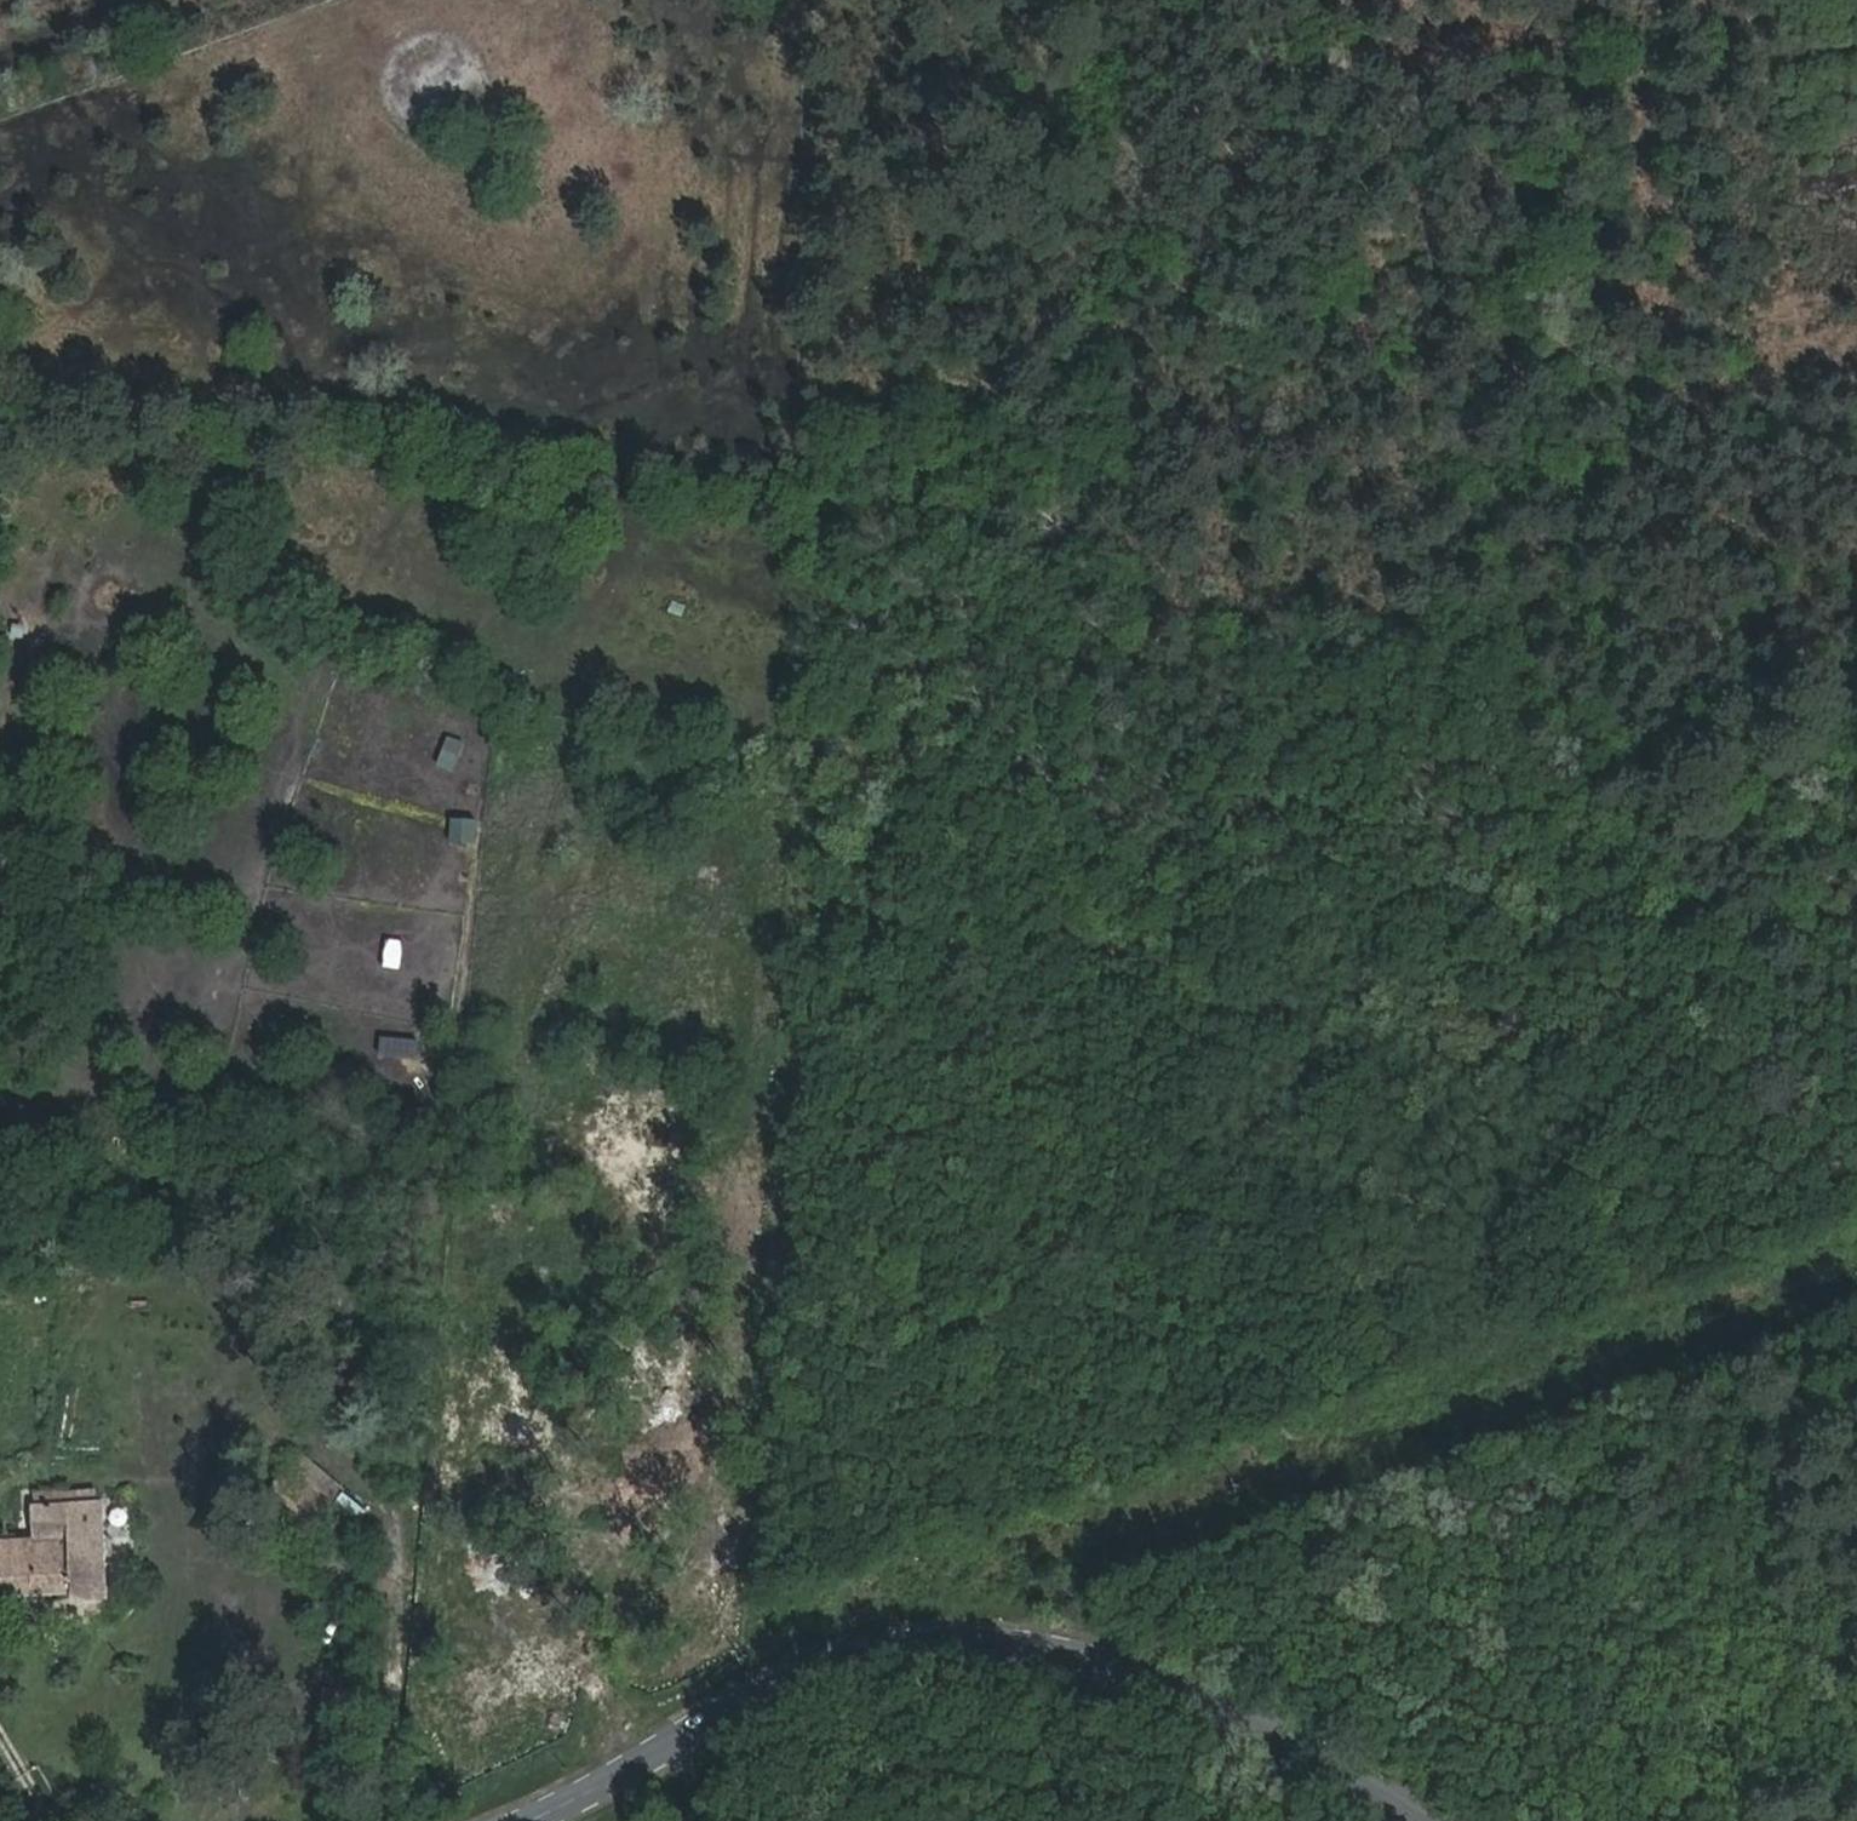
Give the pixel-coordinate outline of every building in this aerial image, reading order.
[(449,818),(449,843),(476,843),(476,818),(449,818)] [(416,1059),(418,1038),(379,1035),(377,1056),(416,1059)] [(318,1527),(345,1484),(297,1454),(270,1497),(318,1527)] [(87,1545),(132,1560),(131,1528),(53,1534),(87,1545)] [(87,1545),(53,1534),(52,1575),(1,1574),(1,1641),(87,1637),(87,1545)] [(134,1633),(132,1560),(87,1545),(87,1637),(134,1633)]
